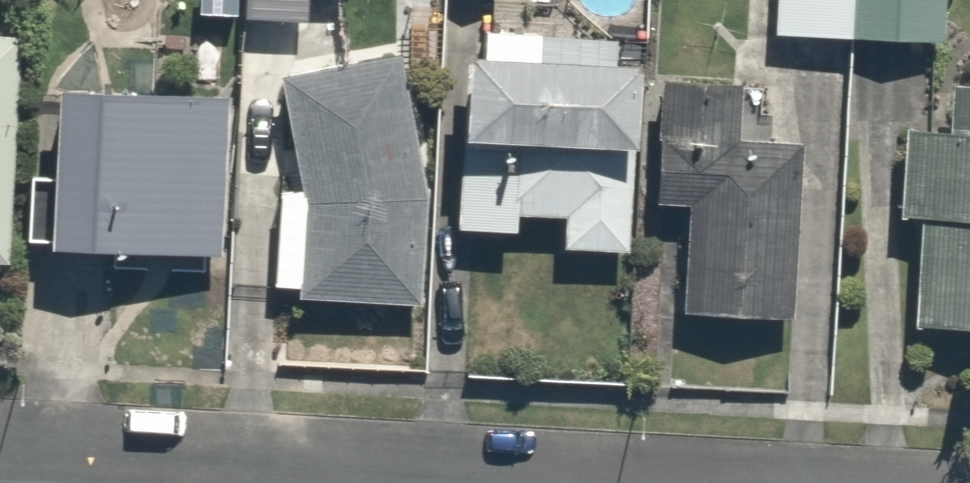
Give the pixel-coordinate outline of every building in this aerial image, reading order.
[(248,20),(309,23),(311,0),(249,0),(248,20)] [(856,40),(946,43),(947,0),(859,0),(856,40)] [(619,40),(487,32),(486,68),(470,67),(458,230),(520,233),(522,217),(567,218),(565,248),(630,252),(643,73),(617,72),(619,40)] [(0,37),(0,264),(12,265),(20,39),(0,37)] [(402,58),(283,79),(310,202),(302,300),(422,308),(430,192),(402,58)] [(745,89),(665,84),(658,206),(693,208),(686,314),(793,316),(805,146),(741,142),(745,89)] [(955,88),(955,137),(908,134),(903,220),(925,222),(918,325),(969,328),(969,89),(955,88)] [(227,101),(64,92),(54,251),(222,256),(227,101)]
